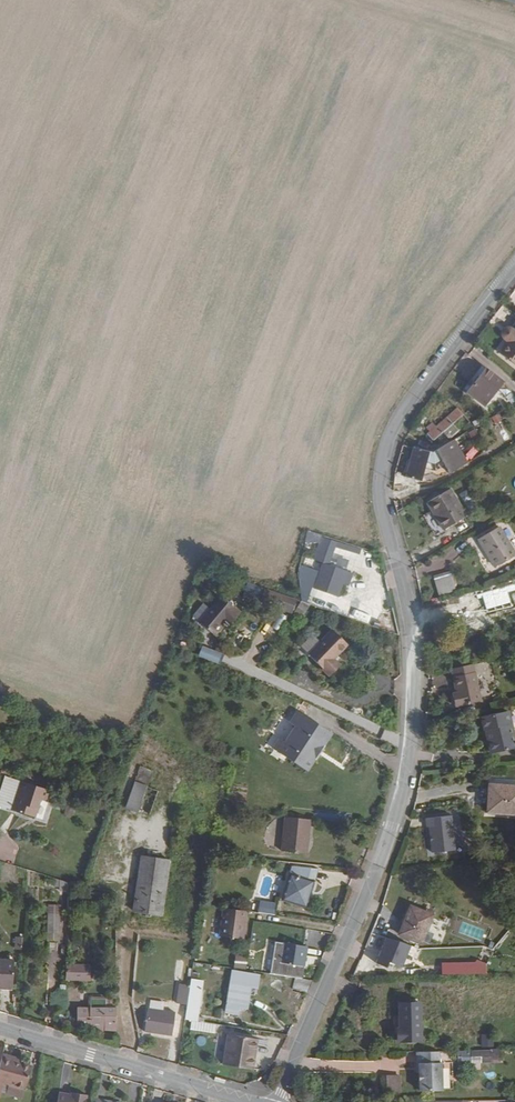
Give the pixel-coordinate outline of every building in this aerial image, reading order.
[(514,362),(514,329),(512,330),(509,333),(508,337),(510,339),(501,351),(514,362)] [(510,383),(491,368),(473,390),(491,404),(510,383)] [(475,423),(464,409),(436,431),(434,434),(438,438),(439,440),(447,434),(453,441),(475,423)] [(438,454),(424,449),(415,479),(430,483),(434,471),(445,474),(451,466),(456,474),(472,464),(459,441),(438,454)] [(453,490),(431,503),(446,531),(469,518),(453,490)] [(479,507),(467,490),(459,495),(471,512),(479,507)] [(481,541),(499,568),(514,557),(514,547),(502,528),(481,541)] [(462,541),(445,551),(450,559),(467,548),(462,541)] [(335,544),(332,554),(355,562),(358,552),(335,544)] [(330,598),(338,572),(324,567),(326,559),(311,554),(308,562),(315,564),(307,590),(330,598)] [(438,580),(443,595),(461,589),(456,574),(438,580)] [(252,600),(272,606),(276,594),(256,587),(252,600)] [(231,606),(212,594),(194,621),(210,633),(218,623),(216,620),(219,615),(223,617),(231,606)] [(287,598),(276,594),(272,606),(284,611),(287,598)] [(244,651),(253,634),(244,629),(235,646),(244,651)] [(357,643),(342,631),(329,645),(319,655),(340,674),(348,666),(341,659),(357,643)] [(321,637),(311,648),(319,655),(329,645),(321,637)] [(485,654),(482,641),(474,642),(478,656),(485,654)] [(202,647),(199,658),(220,664),(223,653),(202,647)] [(485,700),(476,664),(455,669),(459,692),(456,693),(459,706),(485,700)] [(486,719),(488,731),(492,730),(493,740),(492,740),(495,754),(509,750),(514,749),(514,726),(512,712),(485,718),(486,719)] [(306,776),(331,738),(295,716),(272,754),(306,776)] [(135,763),(123,793),(130,795),(135,781),(157,790),(165,773),(136,761),(135,763)] [(8,810),(17,781),(1,776),(0,779),(0,807),(8,810)] [(45,789),(17,781),(8,810),(30,817),(35,799),(41,801),(45,789)] [(149,813),(157,790),(135,781),(130,795),(127,805),(149,813)] [(499,789),(499,814),(504,815),(514,815),(514,788),(499,789)] [(38,819),(44,801),(41,801),(35,799),(30,817),(38,819)] [(461,851),(458,816),(432,819),(433,828),(435,828),(438,853),(461,851)] [(309,820),(284,817),(280,852),(302,854),(304,837),(308,838),(309,820)] [(106,843),(113,845),(116,832),(109,830),(106,843)] [(111,853),(113,845),(106,843),(104,852),(111,853)] [(160,916),(169,860),(142,855),(133,912),(160,916)] [(292,866),(281,899),(295,904),(308,867),(292,866)] [(295,904),(303,907),(316,868),(308,867),(295,904)] [(67,883),(58,880),(57,891),(67,893),(67,883)] [(260,901),(259,913),(276,915),(277,903),(260,901)] [(434,941),(444,912),(421,904),(411,933),(434,941)] [(220,907),(219,915),(243,918),(244,910),(220,907)] [(58,908),(47,909),(47,934),(57,934),(58,914),(58,908)] [(219,915),(215,934),(240,938),(243,918),(219,915)] [(369,945),(376,947),(379,936),(372,934),(369,945)] [(403,972),(412,947),(387,937),(377,962),(403,972)] [(278,962),(279,943),(271,943),(269,962),(278,962)] [(279,943),(278,962),(301,964),(302,964),(303,945),(279,943)] [(446,964),(446,975),(490,975),(490,947),(481,947),(480,964),(446,964)] [(235,955),(234,968),(247,969),(248,956),(235,955)] [(9,988),(11,961),(0,960),(0,987),(9,988)] [(64,967),(64,981),(87,983),(89,968),(64,967)] [(231,970),(223,1011),(230,1013),(232,1006),(235,1007),(244,1008),(248,987),(255,988),(258,975),(231,970)] [(290,990),(305,992),(311,980),(292,977),(290,990)] [(194,1020),(200,982),(196,981),(188,980),(188,985),(184,1005),(182,1018),(187,1019),(194,1020)] [(188,985),(176,983),(173,1002),(184,1005),(188,985)] [(436,1041),(435,1002),(414,1003),(415,1028),(412,1028),(412,1042),(436,1041)] [(114,1031),(113,1008),(73,1005),(72,1023),(103,1025),(103,1030),(114,1031)] [(144,1007),(141,1031),(168,1035),(172,1011),(144,1007)] [(187,1019),(186,1028),(211,1030),(213,1023),(194,1020),(187,1019)] [(186,1028),(185,1038),(210,1040),(211,1030),(186,1028)] [(254,1038),(224,1033),(220,1064),(250,1069),(254,1038)] [(482,1047),(493,1047),(492,1034),(481,1034),(482,1047)] [(462,1053),(439,1052),(439,1071),(442,1071),(442,1091),(465,1091),(465,1063),(462,1063),(462,1053)] [(0,1056),(0,1061),(15,1065),(16,1061),(0,1056)] [(4,1087),(19,1091),(26,1069),(15,1065),(0,1061),(0,1086),(4,1087)] [(407,1072),(396,1072),(396,1089),(408,1089),(407,1072)] [(4,1087),(0,1096),(17,1101),(19,1091),(4,1087)] [(49,1101),(75,1101),(76,1093),(68,1092),(68,1094),(61,1093),(51,1091),(49,1101)]
